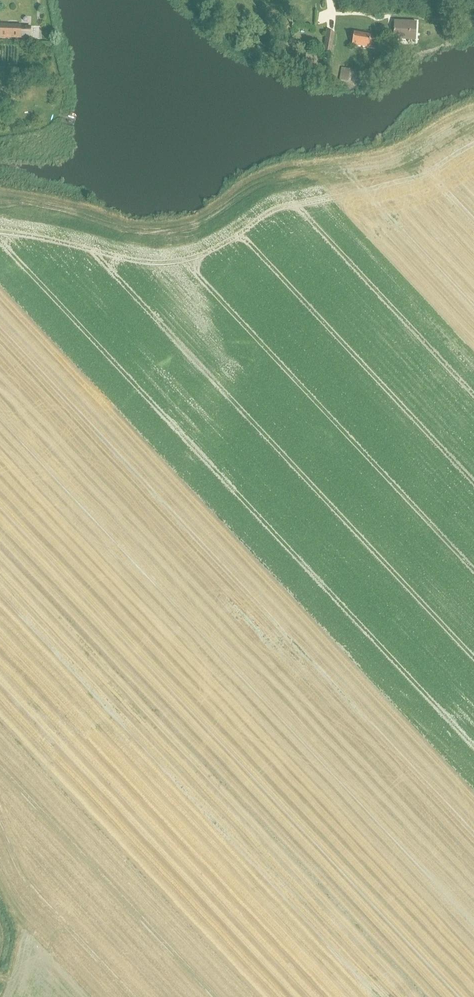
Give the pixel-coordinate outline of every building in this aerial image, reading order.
[(415,41),(416,22),(394,21),(393,40),(415,41)] [(0,25),(0,38),(20,38),(30,38),(30,25),(20,25),(0,25)] [(331,52),(334,33),(326,32),(323,51),(331,52)] [(373,49),(376,36),(353,33),(351,46),(373,49)] [(341,67),(340,81),(351,82),(352,68),(341,67)]
